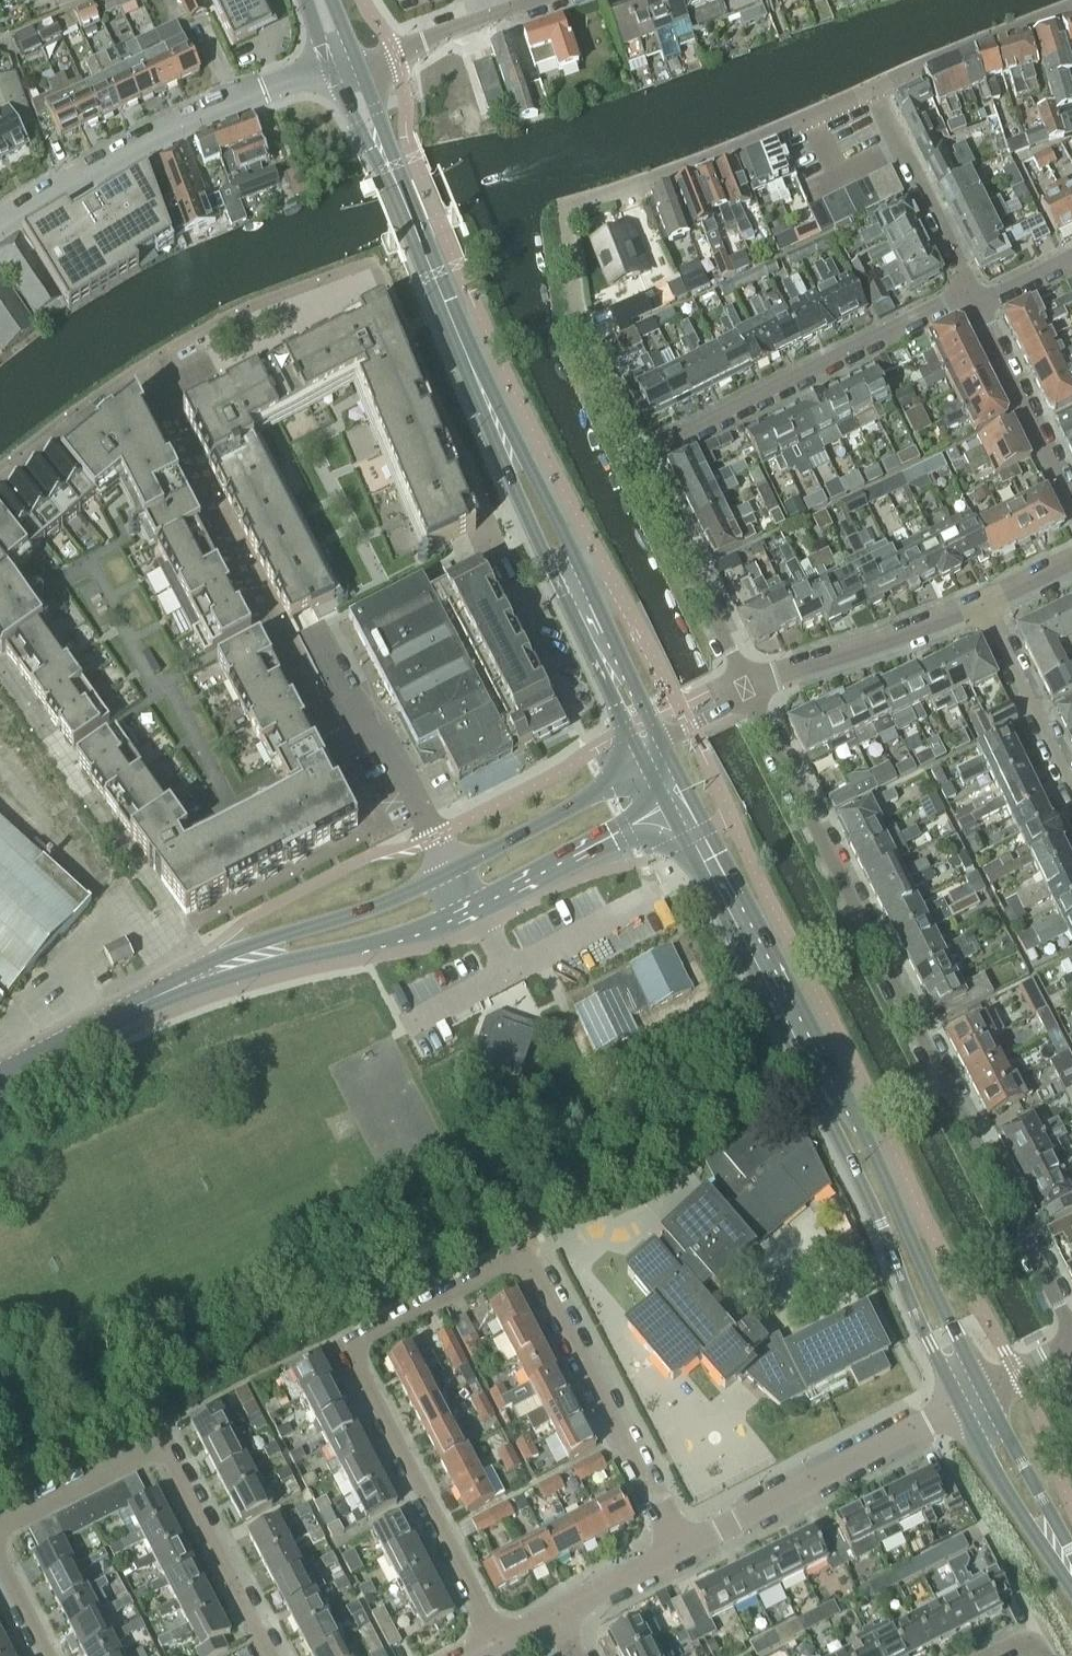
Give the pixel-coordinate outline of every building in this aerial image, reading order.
[(86,1),(86,0),(56,0),(59,11),(86,1)] [(120,10),(115,0),(109,0),(98,5),(103,18),(120,10)] [(140,1),(140,0),(115,0),(120,10),(140,1)] [(183,9),(190,22),(207,15),(208,14),(202,0),(179,0),(183,9)] [(234,46),(271,28),(258,0),(212,0),(234,46)] [(659,56),(638,0),(629,0),(627,1),(630,9),(623,12),(643,63),(659,56)] [(658,0),(655,0),(653,1),(653,0),(638,0),(659,56),(662,64),(679,57),(677,50),(658,0)] [(692,37),(678,0),(658,0),(677,50),(694,43),(692,37)] [(727,23),(718,0),(678,0),(692,37),(727,23)] [(727,23),(739,18),(744,29),(766,20),(762,9),(758,0),(718,0),(727,23)] [(643,63),(623,12),(620,13),(617,4),(605,9),(622,54),(628,69),(643,63)] [(101,23),(99,19),(93,7),(74,15),(80,28),(79,28),(81,32),(101,23)] [(60,36),(79,28),(80,28),(74,15),(54,24),(60,36)] [(1062,23),(1071,51),(1071,19),(1062,23)] [(557,74),(579,67),(577,61),(581,57),(578,47),(572,47),(570,42),(568,44),(561,23),(523,36),(530,58),(533,65),(534,70),(554,63),(557,74)] [(59,37),(60,36),(54,24),(48,26),(33,31),(42,50),(62,42),(59,37)] [(176,24),(156,34),(179,83),(199,73),(176,24)] [(1071,76),(1071,73),(1059,28),(1034,35),(1055,106),(1064,139),(1071,137),(1071,78),(1071,76)] [(43,51),(42,50),(33,31),(12,41),(21,61),(43,51)] [(156,34),(136,43),(159,92),(179,83),(156,34)] [(1028,35),(1009,41),(1023,86),(1028,96),(1032,95),(1038,93),(1030,69),(1038,67),(1037,65),(1028,35)] [(498,44),(491,46),(491,47),(496,61),(517,124),(537,117),(535,111),(528,88),(516,52),(512,40),(498,44)] [(1017,99),(1028,96),(1023,86),(1009,41),(993,46),(1001,77),(1009,75),(1014,89),(1017,99)] [(138,102),(159,92),(135,43),(125,48),(130,58),(120,63),(138,102)] [(995,79),(1001,77),(993,46),(977,51),(975,52),(991,99),(992,101),(1001,99),(995,79)] [(982,102),(991,99),(975,52),(957,59),(970,93),(977,90),(982,102)] [(138,102),(120,63),(111,67),(105,54),(95,59),(119,111),(138,102)] [(92,81),(83,85),(99,120),(119,111),(95,59),(84,64),(92,81)] [(970,93),(957,59),(941,66),(955,100),(961,98),(967,111),(976,107),(970,93)] [(490,62),(473,68),(473,69),(488,114),(506,108),(492,66),(490,62)] [(955,101),(955,100),(941,66),(924,73),(939,107),(945,105),(950,119),(960,114),(955,101)] [(18,88),(14,75),(0,79),(0,94),(18,88)] [(68,87),(63,78),(63,77),(56,81),(79,130),(99,120),(83,85),(81,81),(68,87)] [(52,95),(31,105),(37,121),(48,116),(59,140),(79,130),(56,81),(47,85),(52,95)] [(547,107),(539,84),(528,88),(535,111),(547,107)] [(897,97),(895,103),(915,142),(917,147),(932,140),(946,132),(944,127),(940,120),(925,127),(917,111),(931,104),(922,85),(897,97)] [(30,123),(18,88),(0,94),(0,111),(2,116),(0,117),(0,162),(25,149),(15,131),(30,123)] [(1048,144),(1064,139),(1055,106),(1038,111),(1048,144)] [(212,132),(194,140),(204,168),(220,163),(264,146),(253,117),(232,124),(212,132)] [(950,135),(966,129),(962,119),(946,125),(950,135)] [(1024,139),(1029,151),(1044,145),(1039,133),(1024,139)] [(1009,158),(1029,151),(1024,139),(1005,146),(1009,158)] [(932,140),(917,147),(938,190),(969,173),(969,174),(975,170),(962,147),(951,152),(954,158),(947,161),(941,149),(937,151),(932,140)] [(186,208),(207,200),(186,144),(148,163),(164,207),(183,199),(186,208)] [(223,191),(273,172),(264,146),(220,163),(228,186),(223,191)] [(780,185),(793,179),(780,146),(759,154),(780,206),(789,202),(786,196),(785,196),(780,185)] [(1048,169),(1056,165),(1049,151),(1041,156),(1048,169)] [(771,209),(780,206),(759,154),(739,162),(753,195),(765,191),(770,202),(769,203),(771,209)] [(1039,173),(1048,169),(1041,156),(1032,160),(1039,173)] [(755,239),(740,208),(749,205),(734,162),(711,171),(724,208),(736,230),(740,238),(741,238),(744,244),(755,239)] [(1005,180),(1017,174),(1013,166),(1002,172),(1005,180)] [(891,203),(900,199),(903,197),(890,170),(878,176),(891,203)] [(725,234),(736,230),(724,208),(711,171),(694,178),(708,215),(709,214),(716,212),(725,234)] [(66,209),(22,236),(40,264),(62,301),(69,312),(80,305),(118,282),(139,269),(135,264),(153,253),(171,242),(146,172),(73,217),(71,218),(66,209)] [(219,195),(207,200),(212,214),(224,210),(225,214),(231,228),(246,222),(239,201),(278,187),(273,172),(223,191),(218,195),(219,195)] [(974,184),(969,174),(969,173),(938,190),(947,209),(979,193),(987,189),(982,180),(974,184)] [(1024,186),(1017,174),(1005,180),(1011,192),(1012,194),(1024,188),(1024,186)] [(879,209),(891,203),(878,176),(866,182),(879,209)] [(708,215),(694,178),(674,187),(692,232),(701,228),(713,260),(715,259),(727,279),(733,276),(726,261),(727,261),(728,261),(724,253),(709,214),(708,215)] [(867,214),(879,209),(866,182),(854,187),(867,214)] [(1069,190),(1066,183),(1056,187),(1071,219),(1071,188),(1069,190)] [(364,202),(375,198),(371,187),(370,187),(360,191),(364,202)] [(856,220),(865,216),(867,214),(854,187),(843,193),(856,220)] [(1071,228),(1071,219),(1056,187),(1047,192),(1051,199),(1040,204),(1055,236),(1071,228)] [(668,244),(688,237),(670,188),(650,195),(668,244)] [(844,226),(856,220),(843,193),(831,199),(844,226)] [(999,198),(985,206),(979,193),(947,209),(958,231),(1004,208),(999,198)] [(183,199),(164,207),(176,240),(215,222),(212,214),(207,200),(186,208),(183,199)] [(833,231),(844,226),(831,199),(820,204),(833,231)] [(905,203),(903,204),(900,199),(891,203),(879,209),(867,214),(865,216),(873,231),(859,238),(864,247),(883,238),(915,222),(905,203)] [(820,237),(833,231),(820,204),(807,210),(820,237)] [(1001,238),(995,225),(1009,218),(1004,208),(958,231),(969,254),(1001,238)] [(1001,238),(969,254),(979,274),(1011,258),(1007,250),(1030,239),(1034,246),(1050,238),(1040,219),(1001,238)] [(888,247),(867,257),(872,267),(893,256),(924,240),(915,222),(883,238),(888,247)] [(819,236),(813,224),(792,233),(798,246),(819,236)] [(623,233),(593,245),(599,260),(610,288),(639,276),(623,233)] [(792,233),(772,242),(778,254),(798,246),(792,233)] [(0,249),(0,274),(3,278),(8,275),(42,327),(66,310),(57,295),(21,235),(0,249)] [(831,249),(826,239),(811,246),(816,256),(825,251),(831,249)] [(897,264),(878,273),(883,283),(888,280),(889,281),(933,259),(924,240),(893,256),(897,264)] [(816,256),(811,246),(795,253),(800,263),(816,256)] [(728,261),(727,261),(733,276),(734,276),(750,268),(744,253),(728,261)] [(800,263),(795,253),(785,258),(790,268),(800,263)] [(883,283),(864,293),(873,309),(889,301),(886,296),(894,292),(894,293),(905,288),(907,293),(941,275),(933,259),(889,281),(888,280),(883,283)] [(862,260),(851,265),(856,275),(867,269),(862,260)] [(778,274),(774,263),(761,269),(766,279),(778,274)] [(849,279),(842,283),(831,263),(822,268),(848,321),(866,312),(849,279)] [(822,268),(821,264),(813,268),(818,278),(817,278),(824,292),(816,296),(832,329),(848,321),(822,268)] [(766,279),(761,269),(753,273),(757,283),(766,279)] [(867,269),(856,275),(859,283),(870,277),(867,269)] [(702,274),(682,284),(688,297),(709,287),(702,274)] [(5,352),(37,329),(0,277),(0,345),(5,352)] [(807,301),(800,287),(796,278),(788,282),(816,338),(833,330),(832,329),(816,296),(807,301)] [(733,294),(745,289),(740,279),(729,284),(733,294)] [(800,347),(816,338),(788,282),(782,285),(785,294),(792,308),(785,312),(783,313),(800,347)] [(1071,296),(1039,312),(1033,301),(1007,313),(1003,321),(1011,337),(1062,311),(1071,306),(1071,282),(1065,285),(1071,296)] [(733,294),(729,284),(719,289),(724,299),(733,294)] [(783,313),(785,312),(776,296),(766,302),(763,297),(756,301),(783,355),(800,347),(783,313)] [(643,298),(610,313),(620,334),(633,329),(630,323),(650,315),(643,299),(643,298)] [(767,363),(783,355),(756,301),(749,304),(752,311),(759,325),(750,329),(767,363)] [(750,329),(743,333),(731,308),(723,312),(726,320),(724,320),(725,321),(726,321),(751,371),(767,363),(750,329)] [(334,600),(248,436),(363,376),(367,383),(359,387),(426,551),(475,532),(384,311),(183,415),(290,623),(311,612),(334,600)] [(1053,340),(1047,328),(1066,319),(1062,311),(1011,337),(1021,356),(1053,340)] [(652,320),(633,329),(633,330),(634,331),(639,342),(659,333),(652,320)] [(729,342),(715,350),(730,382),(751,371),(726,321),(725,321),(724,320),(718,323),(724,334),(726,333),(729,339),(730,342),(729,342)] [(909,365),(922,359),(966,337),(958,320),(922,338),(925,343),(904,354),(909,365)] [(730,382),(715,350),(701,357),(696,348),(699,347),(687,323),(679,327),(686,340),(711,391),(730,382)] [(634,331),(633,330),(615,338),(615,339),(623,355),(641,347),(641,346),(639,342),(634,331)] [(925,382),(976,356),(966,337),(922,359),(928,370),(910,379),(909,382),(912,388),(922,383),(925,382)] [(711,391),(686,340),(679,344),(684,354),(687,353),(692,362),(678,368),(675,370),(691,401),(711,391)] [(1021,356),(1030,375),(1071,355),(1071,344),(1058,351),(1053,340),(1021,356)] [(657,354),(646,360),(654,374),(667,402),(672,411),(691,401),(675,370),(678,368),(670,353),(659,358),(657,354)] [(1030,375),(1040,394),(1071,378),(1064,363),(1071,360),(1071,355),(1030,375)] [(987,377),(976,356),(925,382),(922,383),(926,392),(950,380),(957,392),(987,377)] [(879,378),(892,371),(885,357),(872,364),(879,378)] [(644,372),(623,383),(640,417),(648,413),(652,421),(672,411),(667,402),(654,374),(646,360),(639,364),(644,372)] [(874,373),(855,382),(873,419),(875,418),(878,424),(883,422),(877,410),(889,403),(887,400),(874,373)] [(422,553),(426,551),(359,387),(367,383),(363,376),(248,436),(334,600),(311,612),(317,623),(321,621),(330,616),(428,566),(422,553)] [(962,403),(938,415),(943,424),(946,422),(946,423),(997,397),(987,377),(957,392),(962,403)] [(1040,394),(1048,411),(1054,412),(1071,403),(1071,378),(1040,394)] [(878,424),(875,418),(873,419),(855,382),(836,391),(858,434),(878,424)] [(842,443),(858,434),(836,391),(822,399),(821,396),(818,398),(837,438),(839,437),(842,443)] [(939,436),(950,431),(971,421),(977,433),(1007,418),(997,397),(946,423),(946,422),(943,424),(935,428),(939,436)] [(837,438),(818,398),(799,408),(816,441),(817,440),(823,452),(842,443),(839,437),(837,438)] [(1,656),(76,761),(90,781),(104,800),(117,820),(131,839),(186,916),(196,911),(198,916),(210,910),(207,905),(330,842),(332,846),(343,841),(341,836),(357,828),(326,769),(321,758),(316,748),(315,746),(303,725),(293,704),(282,683),(271,662),(259,640),(200,525),(135,399),(109,420),(104,413),(92,423),(97,430),(63,458),(60,455),(41,470),(24,484),(6,499),(0,504),(0,654),(1,656)] [(823,452),(817,440),(816,441),(799,408),(795,409),(796,411),(781,419),(809,475),(811,474),(806,465),(825,455),(823,452)] [(1054,419),(1071,457),(1071,410),(1054,419)] [(781,419),(763,428),(785,472),(787,472),(788,474),(794,471),(799,480),(809,475),(781,419)] [(981,451),(964,459),(968,468),(1020,442),(1010,424),(976,442),(981,451)] [(785,472),(763,428),(745,437),(747,442),(750,449),(760,469),(762,468),(773,462),(780,475),(785,472)] [(728,436),(715,443),(719,452),(733,445),(728,436)] [(1020,442),(968,468),(972,476),(990,468),(995,478),(996,477),(996,478),(1005,474),(1015,469),(1015,468),(1029,461),(1020,442)] [(667,467),(663,469),(665,472),(673,489),(704,473),(715,467),(710,457),(719,452),(715,443),(713,444),(667,467)] [(915,449),(893,459),(899,471),(920,461),(915,449)] [(926,480),(947,470),(941,458),(920,468),(926,480)] [(886,477),(899,471),(893,459),(880,465),(886,477)] [(704,473),(673,489),(682,507),(734,481),(747,474),(748,473),(745,465),(729,473),(729,471),(718,477),(708,481),(704,473)] [(877,468),(863,475),(868,486),(882,479),(877,468)] [(906,490),(926,480),(920,468),(900,478),(906,490)] [(748,473),(747,474),(756,492),(767,487),(757,469),(748,473)] [(1010,484),(1020,479),(1015,469),(1005,474),(1010,484)] [(1005,474),(996,478),(1002,488),(1010,484),(1005,474)] [(886,499),(906,490),(900,478),(880,488),(886,499)] [(1030,500),(1021,505),(1037,539),(1038,541),(1042,539),(1059,531),(1061,525),(1045,493),(1038,479),(1023,487),(1030,500)] [(734,481),(682,507),(691,526),(723,510),(718,500),(738,490),(734,481)] [(831,504),(846,497),(838,481),(823,488),(831,504)] [(767,487),(756,492),(766,511),(776,506),(767,487)] [(868,508),(886,499),(880,488),(860,497),(866,510),(868,509),(868,508)] [(804,502),(803,503),(806,509),(808,515),(827,505),(822,494),(804,502)] [(847,519),(866,510),(860,497),(841,506),(847,519)] [(1021,505),(998,515),(1015,549),(1037,539),(1021,505)] [(776,506),(766,511),(775,531),(786,525),(776,506)] [(723,510),(691,526),(701,544),(752,518),(747,508),(727,518),(723,510)] [(974,527),(976,526),(969,514),(959,519),(959,518),(947,524),(968,565),(976,561),(978,566),(990,560),(974,527)] [(976,526),(974,527),(990,560),(991,561),(1015,549),(998,515),(976,526)] [(752,518),(701,544),(710,563),(756,540),(751,529),(756,526),(752,518)] [(947,524),(928,534),(949,578),(958,574),(959,569),(968,565),(947,524)] [(928,534),(908,544),(928,584),(936,580),(941,583),(949,578),(928,534)] [(908,544),(889,553),(890,555),(889,556),(906,591),(907,591),(908,594),(910,597),(915,594),(921,591),(920,588),(928,584),(908,544)] [(906,591),(889,556),(890,555),(889,553),(884,545),(875,549),(873,545),(863,550),(864,552),(866,557),(865,558),(884,596),(889,594),(891,598),(906,591)] [(828,551),(815,557),(823,572),(824,571),(836,565),(834,561),(833,561),(828,551)] [(854,560),(844,564),(849,575),(865,606),(867,610),(882,603),(880,598),(884,596),(865,558),(866,557),(864,552),(852,558),(854,560)] [(798,568),(797,568),(809,595),(823,620),(825,625),(845,616),(826,579),(827,578),(824,571),(823,572),(815,557),(805,562),(806,564),(798,568)] [(796,594),(784,600),(798,627),(800,631),(823,620),(809,595),(797,568),(798,568),(795,563),(784,568),(787,575),(796,594)] [(511,758),(564,731),(481,571),(430,597),(429,597),(511,758)] [(827,578),(826,579),(845,616),(865,606),(849,575),(838,580),(835,574),(827,578)] [(429,597),(430,597),(422,580),(347,618),(424,768),(444,758),(458,785),(511,758),(429,597)] [(749,610),(737,616),(753,649),(768,642),(767,640),(775,636),(751,587),(749,582),(738,587),(749,610)] [(761,582),(751,587),(775,636),(781,633),(782,635),(798,627),(784,600),(781,595),(775,582),(763,588),(761,582)] [(1071,641),(1071,615),(1067,606),(1048,616),(1063,646),(1064,645),(1071,660),(1071,641)] [(1071,671),(1071,660),(1064,645),(1063,646),(1048,616),(1016,632),(1043,686),(1071,671)] [(964,651),(954,656),(970,687),(968,688),(971,693),(973,692),(994,682),(995,681),(996,681),(981,650),(974,647),(965,652),(964,651)] [(959,692),(968,688),(970,687),(954,656),(935,665),(956,709),(965,705),(959,692)] [(956,709),(935,665),(921,672),(920,670),(914,673),(929,703),(936,716),(946,711),(948,714),(956,709)] [(1043,686),(1052,705),(1071,695),(1071,671),(1043,686)] [(919,708),(929,703),(914,673),(895,682),(917,725),(926,721),(919,708)] [(917,725),(895,682),(880,689),(879,687),(875,689),(896,732),(897,735),(917,725)] [(877,741),(896,732),(875,689),(856,698),(877,741)] [(857,750),(877,741),(856,698),(842,705),(841,702),(835,705),(857,750)] [(1055,711),(1067,735),(1071,732),(1071,703),(1055,711)] [(857,750),(835,705),(813,716),(833,756),(846,750),(849,755),(857,750)] [(992,736),(1017,723),(1008,706),(984,718),(992,736)] [(789,726),(788,726),(805,761),(806,761),(809,767),(833,756),(813,716),(813,715),(789,726)] [(979,742),(991,736),(982,718),(970,723),(979,742)] [(954,754),(969,747),(963,734),(948,741),(954,754)] [(982,761),(955,774),(958,781),(1017,753),(1014,747),(1016,746),(1010,735),(1010,734),(1008,735),(977,750),(982,761)] [(925,743),(929,752),(935,763),(945,758),(936,738),(925,743)] [(920,771),(935,763),(929,752),(914,760),(920,771)] [(1017,753),(958,781),(962,790),(989,777),(994,786),(1027,769),(1021,758),(1019,759),(1017,753)] [(900,780),(915,773),(910,763),(895,770),(900,780)] [(939,769),(931,773),(934,780),(939,790),(946,787),(948,786),(943,775),(939,769)] [(998,794),(953,816),(958,825),(1034,788),(1031,782),(1033,781),(1027,769),(994,786),(998,794)] [(881,790),(896,782),(891,772),(875,780),(881,790)] [(856,802),(877,791),(872,781),(852,791),(851,792),(856,802)] [(946,787),(939,790),(946,802),(955,798),(949,785),(948,786),(946,787)] [(851,792),(852,791),(850,787),(828,799),(835,813),(856,802),(851,792)] [(1038,792),(1036,793),(1034,788),(958,825),(961,833),(1006,810),(1011,820),(1044,804),(1038,792)] [(845,841),(877,824),(872,815),(898,802),(893,792),(835,821),(845,841)] [(935,819),(945,814),(935,796),(926,801),(935,819)] [(1015,829),(988,842),(992,850),(1019,837),(1019,838),(1050,822),(1047,816),(1049,815),(1044,804),(1011,820),(1015,828),(1015,829)] [(1025,850),(1015,855),(1019,863),(1019,864),(1029,859),(1061,843),(1057,836),(1059,835),(1057,832),(1052,821),(1050,822),(1019,838),(1025,850)] [(883,835),(878,825),(877,824),(845,841),(855,861),(899,838),(895,829),(883,835)] [(5,998),(87,908),(40,865),(46,859),(50,862),(54,858),(36,842),(26,852),(0,828),(0,994),(5,998)] [(895,864),(889,854),(920,839),(915,829),(899,838),(855,861),(864,880),(895,864)] [(957,838),(946,843),(954,858),(964,853),(957,838)] [(1013,866),(986,879),(990,887),(1006,879),(1033,866),(1038,876),(1071,860),(1065,848),(1063,849),(1061,843),(1029,859),(1019,864),(1019,863),(1013,865),(1013,866)] [(955,859),(957,858),(964,874),(973,869),(964,853),(954,858),(955,859)] [(1009,858),(982,871),(986,879),(1013,866),(1013,865),(1009,858)] [(1071,881),(1071,862),(1071,860),(1038,876),(1042,884),(1005,903),(1008,910),(1009,911),(1071,881)] [(895,864),(864,880),(874,899),(917,877),(928,872),(923,862),(899,874),(895,864)] [(884,919),(915,904),(909,893),(922,886),(917,877),(874,899),(884,919)] [(977,878),(967,883),(974,898),(985,893),(977,878)] [(1020,906),(1024,914),(1050,901),(1054,911),(1071,902),(1071,881),(1020,906)] [(915,904),(884,919),(894,937),(947,910),(942,901),(919,913),(915,904)] [(1017,939),(1021,947),(1071,923),(1071,902),(1054,911),(1059,920),(1032,933),(1032,932),(1017,939)] [(1008,910),(1003,913),(1010,926),(1026,918),(1024,914),(1020,906),(1009,911),(1008,910)] [(947,910),(894,937),(904,957),(934,941),(929,932),(952,920),(947,910)] [(1021,947),(1025,956),(1040,949),(1067,936),(1071,945),(1071,923),(1021,947)] [(934,941),(904,957),(914,976),(967,949),(977,944),(972,935),(962,939),(951,945),(946,935),(934,941)] [(110,971),(131,960),(124,945),(103,956),(110,971)] [(967,949),(914,976),(923,995),(954,980),(965,974),(960,964),(975,956),(970,947),(967,949)] [(650,1013),(691,993),(671,951),(629,971),(631,973),(591,992),(597,1003),(575,1014),(595,1056),(637,1036),(629,1020),(648,1011),(650,1013)] [(954,980),(923,995),(934,1015),(942,1011),(946,1019),(993,995),(983,977),(958,989),(954,980)] [(1060,983),(1064,992),(1065,993),(1071,990),(1071,978),(1060,983)] [(1045,1012),(1030,984),(1017,990),(1023,1003),(1032,1019),(1036,1016),(1045,1012)] [(1049,1001),(1054,1011),(1070,1003),(1071,1002),(1071,990),(1065,993),(1064,992),(1060,994),(1061,995),(1049,1001)] [(974,1025),(948,1039),(957,1058),(990,1041),(1004,1034),(994,1015),(985,1020),(979,1008),(968,1013),(974,1025)] [(1046,1037),(1056,1032),(1045,1012),(1036,1016),(1046,1037)] [(529,1034),(532,1026),(499,1014),(485,1021),(479,1039),(487,1042),(480,1062),(520,1076),(534,1036),(529,1034)] [(968,1079),(1001,1062),(990,1041),(957,1058),(968,1079)] [(1071,1088),(1071,1063),(1068,1055),(1058,1060),(1057,1059),(1049,1063),(1064,1093),(1071,1088)] [(979,1100),(1012,1083),(1001,1062),(968,1079),(979,1100)] [(1028,1089),(1022,1092),(1017,1081),(1012,1083),(979,1100),(989,1120),(1027,1100),(1026,1099),(1031,1096),(1028,1089)] [(1064,1093),(1071,1108),(1071,1088),(1064,1093)] [(1031,1120),(998,1137),(1008,1156),(1061,1130),(1057,1121),(1037,1131),(1031,1120)] [(735,1337),(700,1296),(711,1286),(719,1295),(746,1272),(738,1263),(754,1249),(755,1250),(756,1249),(808,1204),(807,1204),(827,1187),(828,1187),(829,1190),(831,1190),(800,1130),(775,1152),(756,1129),(730,1152),(724,1144),(724,1143),(697,1157),(698,1158),(702,1156),(716,1183),(718,1182),(720,1184),(709,1193),(706,1191),(705,1192),(697,1200),(658,1235),(666,1244),(654,1253),(627,1276),(653,1307),(627,1329),(673,1382),(699,1360),(725,1390),(738,1379),(741,1383),(746,1378),(779,1408),(850,1372),(858,1389),(890,1372),(882,1356),(887,1353),(866,1312),(787,1353),(778,1337),(767,1343),(750,1324),(735,1337)] [(1061,1130),(1008,1156),(1018,1175),(1051,1159),(1062,1154),(1056,1143),(1064,1139),(1066,1138),(1061,1130)] [(1018,1175),(1028,1195),(1071,1173),(1071,1162),(1067,1165),(1062,1154),(1051,1159),(1018,1175)] [(1028,1195),(1038,1215),(1044,1211),(1049,1220),(1071,1208),(1071,1199),(1071,1198),(1066,1187),(1071,1184),(1071,1173),(1028,1195)] [(1055,1227),(1071,1260),(1071,1237),(1070,1233),(1064,1222),(1055,1227)] [(502,1336),(528,1323),(515,1297),(489,1311),(502,1336)] [(515,1362),(542,1348),(528,1323),(502,1336),(515,1362)] [(450,1363),(462,1357),(448,1331),(436,1337),(450,1363)] [(468,1354),(480,1347),(475,1337),(463,1344),(468,1354)] [(473,1364),(486,1358),(480,1347),(468,1354),(473,1364)] [(528,1387),(554,1373),(542,1348),(515,1362),(528,1387)] [(399,1389),(438,1369),(430,1355),(419,1361),(412,1349),(386,1363),(399,1389)] [(455,1373),(467,1367),(462,1357),(450,1363),(455,1373)] [(318,1358),(278,1379),(292,1406),(303,1401),(302,1399),(331,1383),(318,1358)] [(443,1387),(441,1375),(438,1369),(399,1389),(413,1414),(439,1401),(448,1396),(443,1387)] [(528,1387),(507,1397),(513,1408),(511,1408),(513,1411),(535,1400),(541,1412),(568,1399),(554,1373),(528,1387)] [(331,1383),(302,1399),(303,1401),(310,1416),(305,1419),(307,1422),(310,1428),(315,1425),(314,1423),(344,1408),(331,1383)] [(494,1404),(507,1397),(503,1387),(489,1394),(494,1404)] [(246,1389),(234,1395),(251,1427),(262,1421),(255,1406),(250,1396),(246,1389)] [(475,1414),(488,1407),(483,1397),(470,1404),(473,1410),(475,1414)] [(500,1414),(513,1408),(507,1397),(494,1404),(500,1414)] [(541,1412),(526,1420),(533,1434),(548,1426),(554,1437),(581,1424),(568,1399),(541,1412)] [(439,1401),(413,1414),(426,1439),(452,1426),(464,1420),(475,1414),(473,1410),(467,1414),(464,1407),(458,1409),(457,1406),(445,1412),(439,1401)] [(275,1402),(263,1408),(269,1418),(280,1412),(275,1402)] [(481,1424),(494,1418),(488,1407),(475,1414),(481,1424)] [(327,1448),(357,1432),(344,1408),(314,1423),(315,1425),(327,1448)] [(198,1422),(190,1427),(203,1451),(232,1436),(219,1411),(206,1418),(198,1422)] [(256,1437),(268,1431),(262,1421),(251,1427),(256,1437)] [(568,1464),(594,1450),(581,1424),(554,1437),(568,1464)] [(288,1426),(276,1433),(281,1443),(293,1436),(288,1426)] [(465,1451),(452,1426),(426,1439),(439,1465),(465,1451)] [(232,1436),(203,1451),(216,1476),(245,1460),(254,1455),(241,1431),(232,1436)] [(339,1472),(369,1456),(357,1432),(327,1448),(335,1463),(326,1467),(331,1478),(340,1473),(339,1472)] [(521,1454),(533,1448),(528,1438),(515,1445),(521,1454)] [(268,1461),(280,1455),(275,1445),(263,1451),(268,1461)] [(502,1464),(514,1458),(509,1448),(496,1454),(502,1464)] [(526,1465),(539,1458),(533,1448),(521,1454),(526,1465)] [(294,1467),(306,1460),(301,1450),(288,1457),(294,1467)] [(452,1490),(478,1476),(465,1451),(439,1465),(452,1490)] [(352,1496),(381,1480),(369,1456),(339,1472),(340,1473),(352,1496)] [(599,1457),(573,1471),(579,1483),(605,1470),(599,1457)] [(507,1475),(520,1468),(514,1458),(502,1464),(507,1475)] [(228,1500),(258,1484),(245,1460),(216,1476),(228,1500)] [(281,1486),(293,1479),(287,1469),(276,1475),(281,1486)] [(478,1476),(452,1490),(465,1515),(503,1496),(490,1470),(478,1476)] [(905,1487),(921,1517),(927,1529),(936,1524),(930,1512),(943,1505),(948,1515),(963,1507),(947,1477),(935,1483),(930,1474),(905,1487)] [(306,1491),(318,1485),(313,1475),(301,1481),(306,1491)] [(553,1496),(564,1491),(558,1479),(547,1484),(553,1496)] [(381,1480),(352,1496),(360,1511),(350,1516),(355,1526),(395,1506),(381,1480)] [(122,1483),(112,1489),(124,1511),(125,1511),(138,1534),(138,1535),(168,1519),(155,1496),(147,1500),(134,1507),(122,1483)] [(241,1525),(271,1509),(258,1484),(228,1500),(241,1525)] [(547,1484),(537,1489),(544,1501),(553,1496),(547,1484)] [(898,1528),(921,1517),(905,1487),(882,1498),(898,1528)] [(112,1489),(100,1494),(112,1518),(124,1511),(112,1489)] [(100,1494),(89,1500),(101,1523),(112,1518),(100,1494)] [(604,1495),(589,1503),(592,1510),(606,1537),(632,1523),(619,1496),(608,1502),(604,1495)] [(897,1529),(898,1528),(882,1498),(859,1510),(877,1547),(880,1546),(881,1547),(901,1537),(897,1529)] [(319,1515),(331,1509),(326,1499),(314,1505),(319,1515)] [(90,1529),(101,1523),(89,1500),(78,1506),(90,1529)] [(507,1505),(497,1510),(503,1522),(513,1517),(507,1505)] [(78,1535),(90,1529),(78,1506),(66,1512),(78,1535)] [(307,1506),(295,1512),(300,1522),(312,1516),(307,1506)] [(497,1510),(471,1524),(477,1536),(503,1522),(497,1510)] [(581,1550),(606,1537),(592,1510),(567,1523),(581,1550)] [(842,1518),(834,1522),(849,1551),(838,1557),(844,1568),(853,1563),(855,1563),(878,1551),(877,1548),(877,1547),(859,1510),(842,1519),(842,1518)] [(66,1541),(78,1535),(66,1512),(54,1518),(66,1541)] [(384,1558),(413,1542),(400,1517),(371,1533),(384,1558)] [(66,1541),(54,1518),(41,1525),(53,1548),(62,1543),(66,1541)] [(180,1543),(168,1519),(138,1535),(138,1534),(110,1549),(114,1558),(143,1544),(150,1558),(180,1543)] [(276,1521),(247,1536),(260,1562),(290,1546),(276,1521)] [(567,1523),(542,1536),(556,1563),(581,1550),(567,1523)] [(332,1540),(343,1533),(339,1524),(327,1530),(332,1540)] [(41,1525),(28,1531),(40,1554),(32,1558),(45,1582),(75,1567),(74,1567),(62,1543),(53,1548),(41,1525)] [(826,1533),(838,1557),(849,1551),(837,1528),(826,1533)] [(320,1531),(308,1537),(313,1547),(325,1541),(320,1531)] [(827,1562),(838,1557),(826,1533),(815,1539),(827,1562)] [(812,1534),(787,1546),(802,1576),(826,1564),(831,1574),(844,1568),(838,1557),(827,1562),(815,1539),(812,1534)] [(542,1536),(517,1549),(531,1576),(556,1563),(542,1536)] [(955,1556),(967,1550),(961,1538),(949,1544),(955,1556)] [(397,1581),(426,1566),(413,1542),(384,1558),(397,1581)] [(122,1572),(121,1573),(124,1580),(126,1580),(136,1574),(137,1574),(149,1570),(155,1567),(162,1581),(192,1566),(180,1543),(150,1558),(133,1566),(122,1572)] [(943,1562),(955,1556),(949,1544),(937,1550),(943,1562)] [(290,1546),(260,1562),(273,1586),(302,1570),(290,1546)] [(779,1588),(802,1576),(787,1546),(764,1558),(779,1588)] [(517,1549),(482,1567),(494,1592),(503,1587),(504,1589),(531,1576),(517,1549)] [(932,1568),(943,1562),(937,1550),(926,1556),(932,1568)] [(87,1591),(87,1590),(80,1577),(87,1573),(96,1565),(107,1560),(103,1553),(74,1567),(75,1567),(45,1582),(57,1606),(87,1591)] [(332,1555),(320,1561),(326,1571),(337,1565),(332,1555)] [(920,1574),(932,1568),(926,1556),(914,1562),(920,1574)] [(952,1579),(966,1572),(969,1564),(965,1557),(946,1567),(952,1579)] [(756,1600),(779,1588),(764,1558),(741,1570),(756,1600)] [(351,1576),(363,1570),(358,1560),(346,1566),(351,1576)] [(909,1580),(920,1574),(914,1562),(902,1568),(909,1580)] [(302,1570),(273,1586),(286,1610),(315,1594),(315,1595),(325,1590),(312,1565),(302,1570)] [(162,1581),(145,1590),(149,1598),(160,1593),(167,1590),(174,1604),(175,1604),(204,1589),(192,1566),(162,1581)] [(410,1606),(439,1590),(426,1566),(397,1581),(410,1606)] [(897,1586),(909,1580),(902,1568),(891,1574),(897,1586)] [(1010,1599),(995,1569),(971,1582),(969,1577),(955,1585),(960,1595),(976,1626),(1000,1613),(996,1606),(1010,1599)] [(733,1612),(756,1600),(741,1570),(717,1582),(733,1612)] [(885,1592),(897,1586),(891,1574),(879,1580),(885,1592)] [(345,1579),(333,1585),(338,1595),(350,1589),(345,1579)] [(874,1598),(885,1592),(879,1580),(867,1586),(874,1598)] [(87,1591),(57,1606),(69,1629),(99,1614),(108,1609),(101,1594),(107,1589),(108,1588),(105,1581),(87,1590),(87,1591)] [(710,1623),(733,1612),(717,1582),(682,1600),(693,1620),(698,1631),(703,1641),(716,1634),(710,1623)] [(363,1601),(375,1594),(370,1584),(358,1591),(363,1601)] [(157,1613),(161,1621),(173,1616),(179,1613),(187,1627),(217,1612),(204,1589),(175,1604),(174,1604),(168,1607),(157,1613)] [(422,1630),(452,1615),(439,1590),(410,1606),(422,1630)] [(315,1594),(286,1610),(298,1634),(328,1618),(315,1594)] [(953,1638),(976,1626),(960,1595),(937,1607),(953,1638)] [(682,1600),(670,1606),(680,1627),(693,1620),(682,1600)] [(826,1623),(839,1616),(833,1603),(820,1610),(826,1623)] [(99,1614),(69,1629),(81,1652),(111,1637),(104,1624),(111,1620),(111,1619),(120,1611),(117,1604),(108,1609),(99,1614)] [(357,1604),(346,1610),(351,1620),(363,1614),(357,1604)] [(929,1650),(953,1638),(937,1607),(914,1619),(929,1650)] [(376,1624),(387,1618),(382,1609),(371,1615),(376,1624)] [(814,1629),(826,1623),(820,1610),(808,1616),(814,1629)] [(158,1642),(162,1650),(173,1645),(185,1639),(191,1636),(199,1651),(195,1653),(196,1655),(219,1655),(226,1652),(220,1641),(229,1636),(217,1612),(187,1627),(169,1636),(158,1642)] [(803,1635),(814,1629),(808,1616),(796,1621),(803,1635)] [(298,1634),(310,1655),(315,1655),(340,1643),(328,1618),(298,1634)] [(389,1650),(401,1644),(387,1618),(376,1624),(389,1650)] [(929,1650),(914,1619),(891,1631),(903,1655),(917,1655),(929,1650)] [(650,1645),(638,1620),(608,1636),(618,1655),(628,1655),(650,1645)] [(686,1637),(698,1631),(693,1620),(680,1627),(686,1637)] [(791,1641),(803,1635),(796,1621),(785,1627),(791,1641)] [(891,1631),(888,1625),(874,1632),(871,1627),(861,1633),(862,1635),(873,1655),(903,1655),(891,1631)] [(780,1647),(791,1641),(785,1627),(773,1633),(780,1647)] [(81,1652),(83,1655),(120,1655),(116,1647),(123,1643),(122,1643),(132,1635),(128,1628),(111,1637),(81,1652)] [(358,1634),(369,1655),(377,1655),(383,1653),(370,1628),(358,1634)] [(691,1647),(703,1641),(698,1631),(686,1637),(691,1647)] [(768,1653),(780,1647),(773,1633),(761,1639),(768,1653)] [(1,1635),(0,1635),(0,1655),(12,1655),(1,1635)] [(862,1635),(854,1640),(858,1648),(843,1655),(873,1655),(862,1635)] [(628,1655),(669,1655),(660,1639),(650,1645),(628,1655)] [(768,1653),(761,1639),(749,1646),(755,1655),(761,1655),(768,1653)] [(315,1655),(347,1655),(340,1643),(315,1655)]
